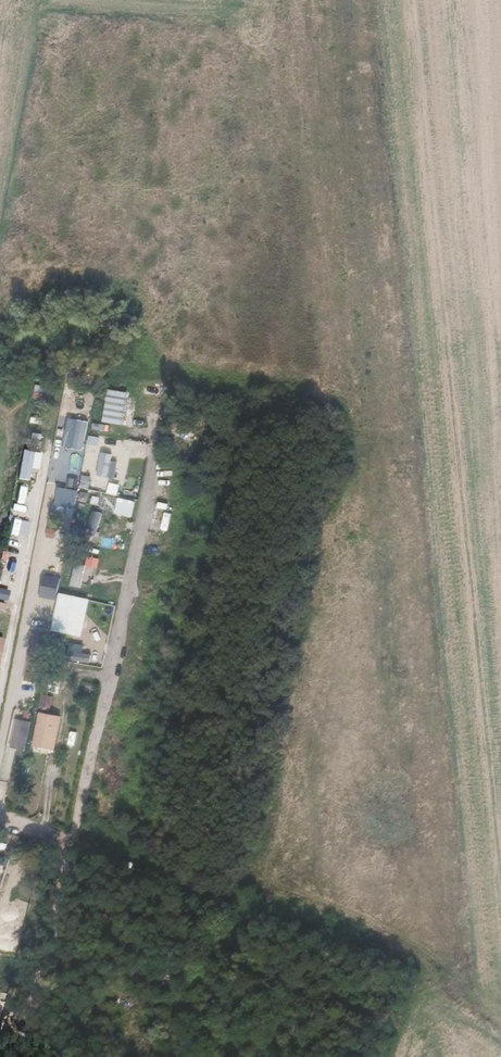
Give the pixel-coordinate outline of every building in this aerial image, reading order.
[(125,405),(132,406),(134,396),(108,391),(101,423),(121,427),(125,405)] [(75,413),(76,413),(79,396),(64,393),(60,420),(74,422),(75,413)] [(77,421),(71,449),(83,451),(88,424),(77,421)] [(100,435),(115,438),(116,430),(102,426),(100,435)] [(28,481),(30,470),(38,471),(40,454),(22,452),(18,480),(28,481)] [(68,479),(66,490),(78,492),(80,481),(68,479)] [(54,508),(73,511),(76,492),(57,489),(54,508)] [(91,512),(85,536),(94,538),(99,514),(91,512)] [(69,566),(68,577),(91,580),(93,569),(69,566)] [(38,598),(55,602),(61,579),(44,575),(38,598)] [(72,591),(75,580),(66,577),(62,589),(72,591)] [(57,596),(51,634),(82,638),(87,600),(57,596)] [(31,667),(27,686),(35,688),(39,670),(31,667)] [(41,697),(39,710),(50,711),(52,698),(41,697)] [(39,713),(30,748),(53,754),(62,719),(39,713)] [(20,723),(15,748),(23,750),(28,725),(20,723)]
